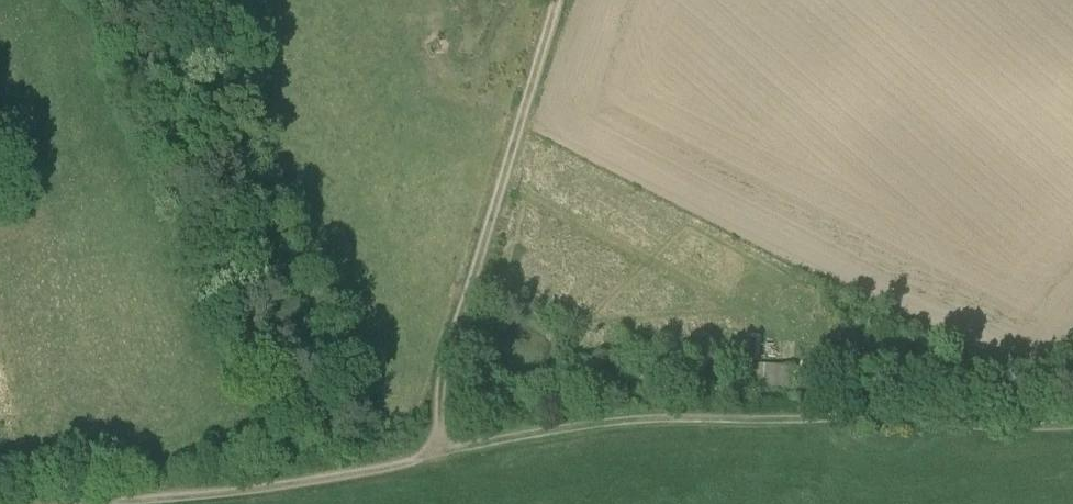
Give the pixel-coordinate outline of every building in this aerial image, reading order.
[(766,365),(766,366),(752,365),(751,380),(765,380),(764,385),(794,387),(796,366),(766,365)]
